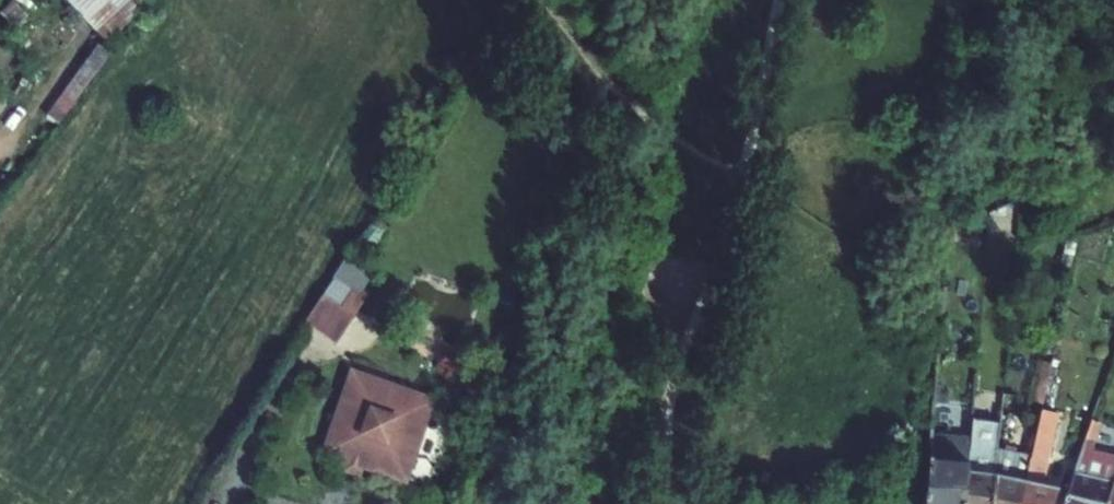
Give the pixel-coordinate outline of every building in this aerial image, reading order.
[(108,44),(130,23),(140,10),(131,0),(68,0),(108,44)] [(15,1),(1,13),(15,29),(29,17),(15,1)] [(67,115),(111,53),(98,44),(55,106),(67,115)] [(340,341),(380,277),(349,258),(309,321),(340,341)] [(1044,406),(1053,365),(1044,363),(1035,404),(1044,406)] [(351,372),(322,455),(405,484),(434,400),(351,372)] [(1043,411),(1033,456),(1023,503),(1053,503),(1057,490),(1042,487),(1058,414),(1043,411)] [(1102,424),(1093,421),(1086,441),(1095,443),(1102,424)] [(1003,426),(972,423),(970,439),(965,503),(994,503),(1000,450),(1003,426)] [(970,439),(932,436),(926,503),(965,503),(970,439)] [(1113,483),(1113,456),(1093,451),(1095,443),(1086,441),(1064,503),(1107,503),(1113,483)] [(994,503),(1023,503),(1033,456),(1000,450),(994,503)]
